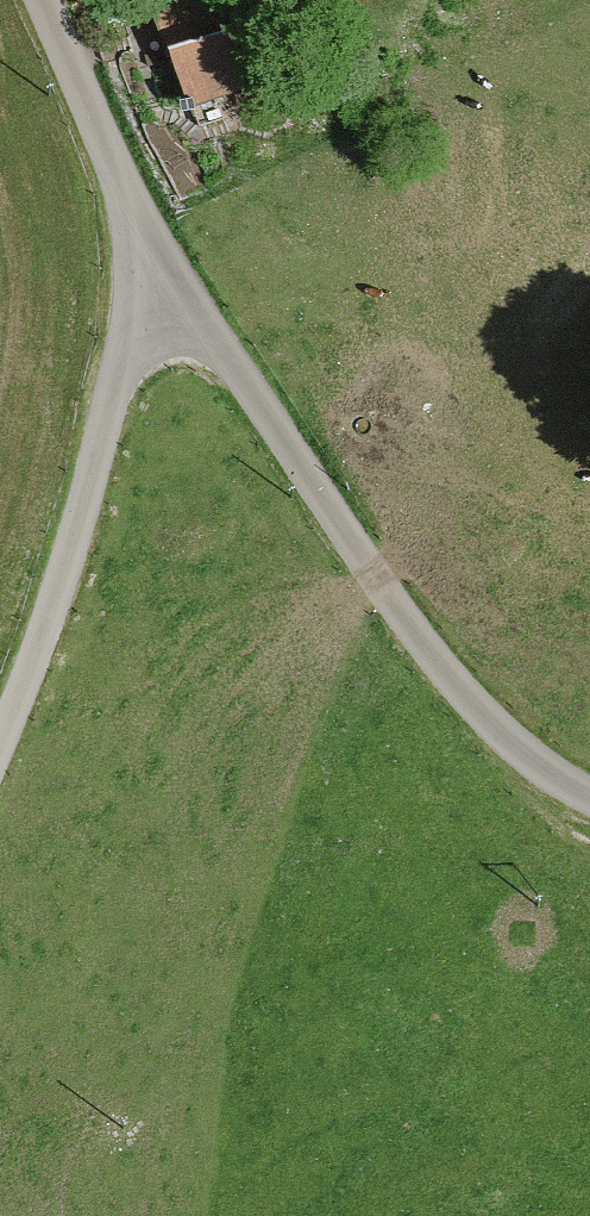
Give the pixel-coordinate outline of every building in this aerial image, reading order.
[(177,36),(225,132),(289,109),(243,0),(236,0),(177,36)]
